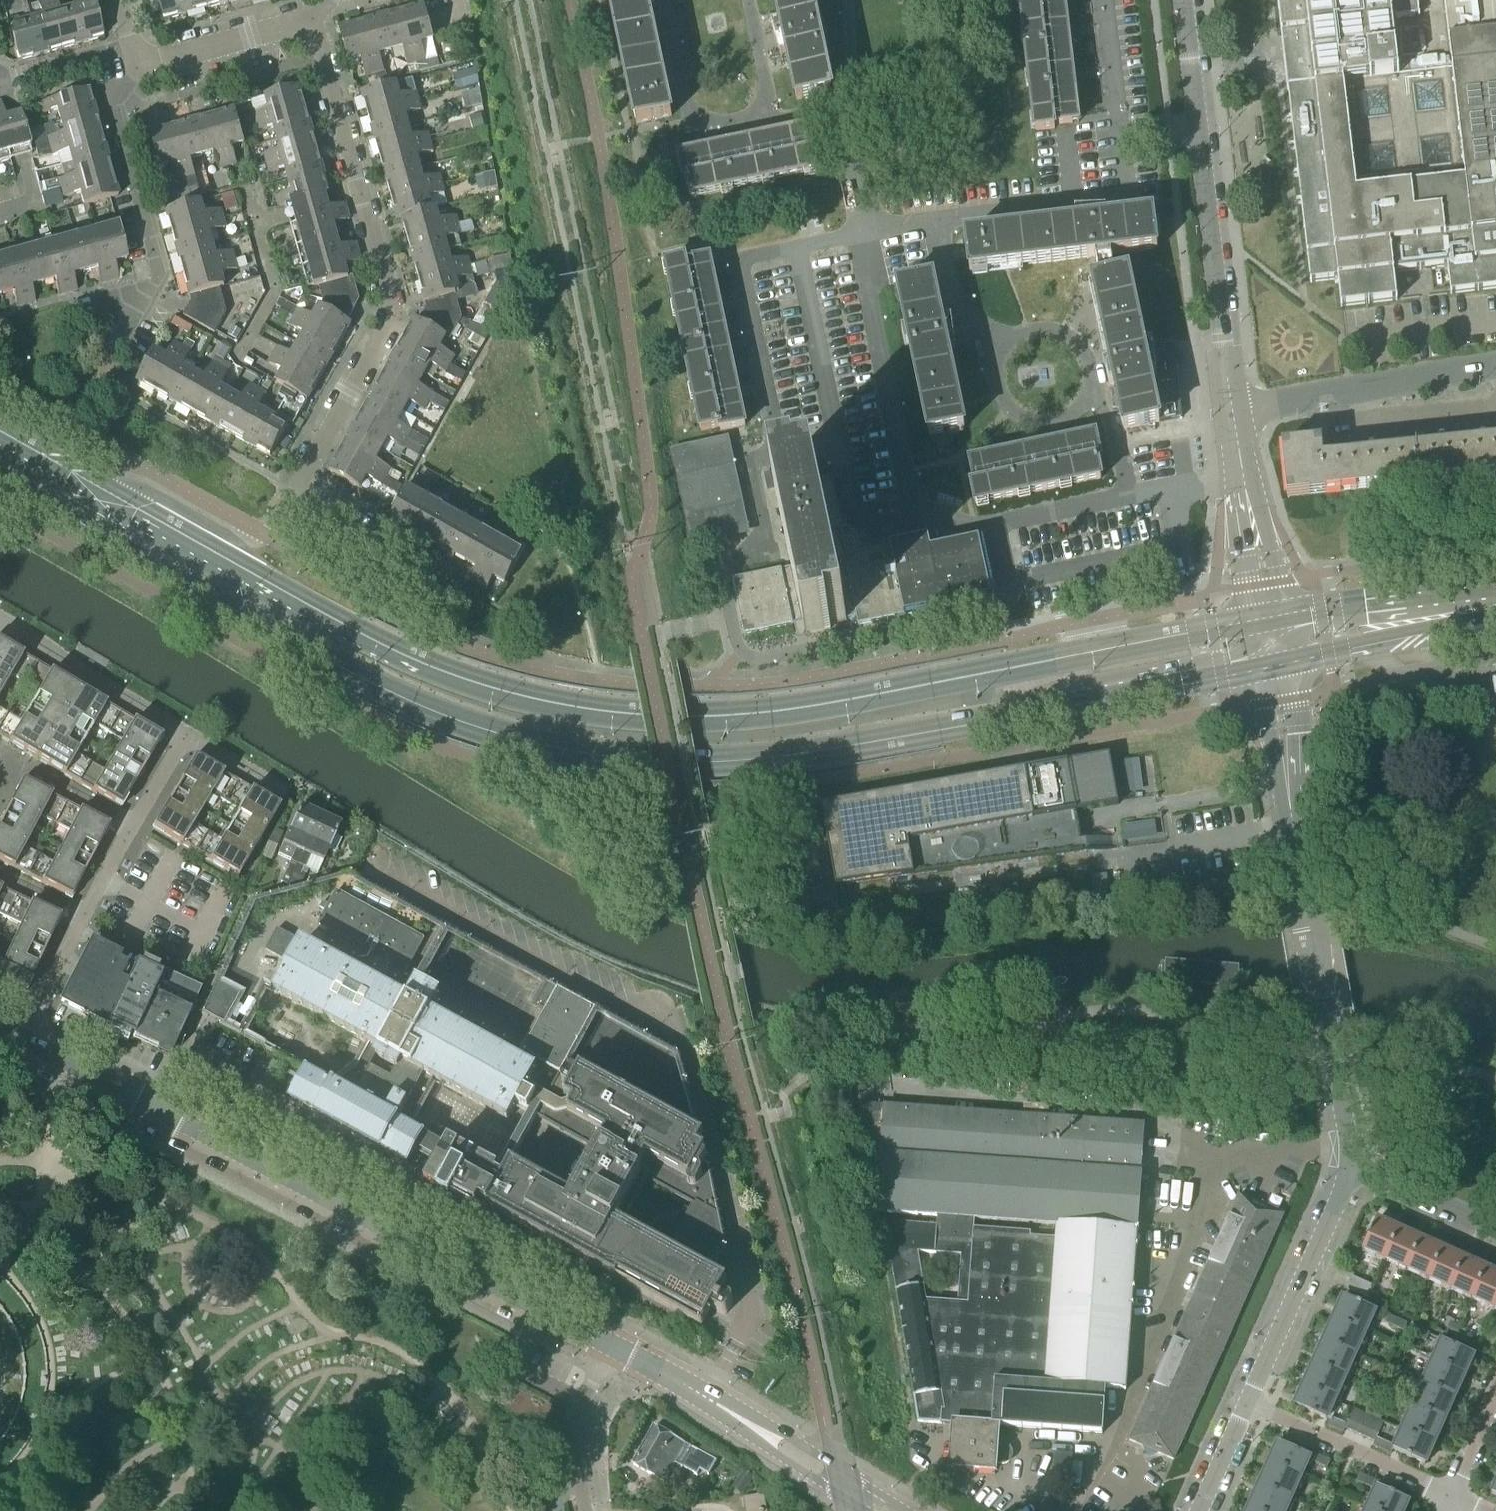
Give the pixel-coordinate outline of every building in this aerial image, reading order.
[(30,22),(24,0),(0,0),(17,62),(40,55),(30,22)] [(30,22),(40,55),(60,50),(46,0),(44,0),(37,2),(41,19),(30,22)] [(60,50),(80,44),(71,11),(60,14),(56,0),(46,0),(60,50)] [(71,11),(80,44),(103,38),(92,1),(95,0),(77,0),(79,9),(71,11)] [(164,21),(187,15),(183,0),(159,0),(164,21)] [(187,15),(208,9),(206,0),(183,0),(187,15)] [(208,9),(228,3),(227,0),(206,0),(208,9)] [(605,1),(611,1),(615,22),(620,45),(637,125),(648,122),(659,120),(672,117),(665,86),(658,52),(655,37),(649,8),(655,6),(655,0),(605,0),(605,1)] [(788,56),(790,68),(797,102),(832,94),(827,69),(823,49),(828,47),(825,32),(819,33),(813,0),(776,0),(778,12),(779,16),(781,26),(772,28),(776,42),(781,58),(788,56)] [(1025,46),(1044,44),(1043,41),(1069,38),(1067,26),(1065,11),(1064,0),(1038,0),(1039,2),(1020,4),(1021,17),(1025,46)] [(1278,4),(1278,8),(1278,9),(1279,9),(1279,13),(1281,32),(1282,35),(1281,35),(1281,37),(1282,37),(1288,90),(1291,119),(1294,145),(1294,146),(1295,146),(1298,172),(1297,172),(1297,174),(1298,174),(1301,200),(1300,200),(1301,201),(1301,205),(1303,224),(1304,223),(1304,227),(1304,229),(1305,232),(1304,232),(1307,251),(1307,254),(1307,256),(1308,256),(1308,259),(1310,278),(1311,282),(1310,282),(1310,283),(1312,283),(1315,282),(1315,283),(1334,280),(1338,280),(1339,283),(1338,283),(1340,303),(1341,302),(1341,307),(1346,306),(1346,307),(1354,306),(1365,304),(1373,303),(1392,301),(1397,300),(1396,296),(1397,296),(1394,277),(1394,274),(1394,273),(1397,273),(1416,271),(1416,270),(1420,270),(1420,271),(1421,270),(1425,269),(1425,270),(1444,267),(1447,267),(1448,267),(1448,271),(1450,290),(1451,293),(1450,293),(1495,288),(1495,0),(1277,0),(1278,4)] [(424,6),(403,12),(417,62),(438,56),(424,6)] [(403,12),(381,18),(390,52),(402,48),(407,65),(417,62),(403,12)] [(361,23),(375,74),(377,83),(386,80),(379,55),(390,52),(381,18),(361,23)] [(367,77),(375,74),(361,23),(339,29),(349,64),(362,60),(367,77)] [(1027,60),(1030,88),(1049,86),(1048,83),(1074,80),(1072,68),(1071,55),(1069,38),(1043,41),(1044,44),(1025,46),(1027,60)] [(417,64),(420,72),(440,66),(437,58),(417,64)] [(1049,86),(1030,88),(1031,99),(1035,131),(1055,129),(1054,126),(1072,124),(1075,123),(1079,123),(1077,110),(1075,94),(1074,80),(1048,83),(1049,86)] [(362,94),(368,114),(419,101),(416,92),(399,97),(396,84),(379,89),(362,94)] [(253,114),(256,123),(306,110),(300,87),(266,97),(270,109),(253,114)] [(483,106),(479,90),(469,92),(472,108),(478,107),(483,106)] [(57,110),(61,122),(94,112),(88,91),(38,105),(41,115),(57,110)] [(368,114),(374,135),(408,126),(405,115),(421,111),(419,101),(368,114)] [(0,103),(0,125),(10,160),(22,157),(31,155),(20,115),(12,117),(5,119),(0,103)] [(236,110),(214,116),(228,167),(237,164),(232,147),(245,144),(236,110)] [(275,127),(278,139),(312,130),(306,110),(256,123),(258,132),(275,127)] [(33,142),(36,151),(100,133),(94,112),(61,122),(64,134),(56,136),(34,142),(33,142)] [(214,116),(193,122),(203,156),(214,153),(218,169),(228,167),(214,116)] [(475,118),(477,129),(486,127),(488,127),(485,116),(484,116),(475,118)] [(193,122),(172,128),(192,198),(201,196),(191,159),(203,156),(193,122)] [(30,130),(34,142),(56,136),(53,124),(30,130)] [(10,160),(0,125),(0,163),(10,160)] [(374,135),(380,157),(430,143),(428,134),(411,139),(408,126),(374,135)] [(192,198),(172,128),(150,134),(160,168),(172,164),(183,201),(192,198)] [(267,164),(268,165),(318,151),(312,130),(278,139),(282,151),(265,155),(263,149),(252,152),(257,167),(258,167),(266,164),(267,164)] [(780,135),(763,138),(768,163),(772,163),(775,181),(817,172),(813,153),(809,153),(805,135),(804,130),(792,132),(780,135)] [(69,152),(72,163),(106,153),(100,133),(36,151),(38,160),(69,152)] [(731,145),(721,147),(726,172),(729,171),(733,190),(775,181),(772,163),(768,163),(763,138),(762,138),(750,141),(731,145)] [(380,157),(385,177),(419,168),(416,157),(433,152),(430,143),(380,157)] [(726,172),(721,147),(720,147),(709,149),(708,150),(679,156),(684,181),(687,180),(691,199),(733,190),(729,171),(726,172)] [(287,169),(290,181),(324,172),(318,151),(268,165),(270,174),(287,169)] [(38,185),(41,195),(112,175),(106,153),(72,163),(75,175),(38,185)] [(268,171),(266,164),(258,167),(260,173),(268,171)] [(385,177),(391,198),(442,185),(439,176),(422,180),(419,168),(385,177)] [(285,206),(286,207),(303,202),(304,203),(306,203),(305,202),(326,196),(325,195),(330,193),(324,172),(290,181),(293,193),(277,197),(279,208),(285,206)] [(498,188),(495,173),(483,175),(486,191),(498,188)] [(112,175),(41,195),(44,207),(65,202),(63,198),(80,193),(84,206),(118,197),(112,175)] [(391,198),(397,220),(436,210),(432,197),(444,194),(442,185),(391,198)] [(223,198),(227,211),(239,208),(236,195),(223,198)] [(288,214),(291,226),(347,211),(345,204),(329,209),(327,202),(326,196),(305,202),(306,203),(304,203),(303,202),(286,207),(288,214)] [(167,211),(173,233),(223,218),(221,210),(204,215),(201,202),(167,211)] [(402,219),(407,239),(458,226),(456,217),(439,221),(436,210),(397,220),(402,219)] [(295,240),(297,248),(337,236),(333,225),(350,220),(347,211),(291,226),(295,240)] [(1157,250),(1156,235),(1155,229),(1153,214),(1138,216),(1121,218),(1107,220),(1106,213),(1075,214),(1076,223),(1049,227),(989,234),(965,237),(967,247),(968,260),(970,272),(972,272),(973,277),(988,276),(988,270),(994,269),(1001,269),(1008,268),(1055,262),(1090,258),(1095,257),(1096,263),(1111,261),(1111,256),(1126,254),(1157,250)] [(173,233),(178,254),(212,244),(209,233),(226,228),(223,218),(173,233)] [(110,222),(94,226),(109,282),(118,279),(114,263),(127,260),(116,220),(110,221),(110,222)] [(413,261),(447,251),(461,247),(458,236),(474,231),(471,222),(458,226),(407,239),(413,261)] [(94,226),(73,232),(84,272),(96,268),(100,285),(109,282),(94,226)] [(73,232),(52,238),(67,294),(77,291),(72,275),(84,272),(73,232)] [(297,248),(303,269),(359,253),(356,243),(340,248),(337,236),(297,248)] [(52,238),(31,243),(42,283),(54,280),(59,296),(67,294),(52,238)] [(31,243),(10,249),(26,305),(35,303),(31,286),(42,283),(31,243)] [(178,254),(184,275),(235,261),(232,252),(216,256),(212,244),(178,254)] [(0,252),(0,292),(1,295),(13,291),(17,307),(26,305),(10,249),(0,252)] [(413,261),(419,281),(470,267),(467,258),(450,263),(447,251),(413,261)] [(359,253),(303,269),(307,284),(309,290),(319,287),(348,279),(348,278),(345,266),(361,262),(359,253)] [(486,262),(487,265),(490,275),(512,268),(508,256),(486,262)] [(666,264),(674,303),(693,299),(693,302),(718,297),(716,288),(714,276),(713,272),(711,261),(710,259),(693,262),(693,259),(685,260),(666,264)] [(184,275),(191,297),(220,288),(224,287),(221,274),(237,270),(235,261),(184,275)] [(475,268),(478,278),(490,275),(487,265),(475,268)] [(470,267),(419,281),(425,303),(455,295),(459,294),(456,281),(472,276),(470,267)] [(1106,371),(1109,385),(1115,385),(1118,399),(1124,430),(1159,423),(1182,418),(1178,385),(1175,348),(1174,341),(1153,345),(1143,347),(1139,327),(1128,273),(1114,275),(1113,276),(1093,280),(1104,336),(1108,355),(1111,369),(1106,371)] [(323,302),(320,307),(347,322),(359,300),(353,277),(348,278),(348,279),(319,287),(323,302)] [(939,307),(933,279),(898,286),(904,314),(907,332),(902,333),(905,348),(910,347),(919,386),(929,436),(935,435),(950,432),(964,429),(961,412),(959,406),(954,379),(949,354),(955,353),(955,352),(952,322),(942,324),(939,307)] [(220,288),(191,297),(192,302),(184,316),(215,333),(227,312),(220,288)] [(489,304),(502,311),(508,301),(495,293),(489,304)] [(427,308),(419,322),(451,339),(458,325),(462,319),(455,295),(425,303),(427,308)] [(674,303),(684,349),(702,345),(703,348),(728,343),(726,332),(722,313),(719,302),(718,297),(693,302),(693,299),(674,303)] [(287,300),(282,310),(289,313),(293,316),(298,306),(287,300)] [(299,310),(295,318),(340,343),(351,324),(347,322),(320,307),(314,318),(299,310)] [(289,323),(293,316),(289,313),(285,321),(289,323)] [(194,327),(176,316),(172,323),(190,334),(194,327)] [(305,335),(299,346),(329,363),(340,343),(295,318),(290,326),(305,335)] [(415,319),(404,339),(450,365),(454,357),(439,348),(445,338),(450,340),(451,339),(419,322),(415,319)] [(467,321),(462,319),(458,325),(486,341),(491,331),(467,321)] [(228,335),(237,340),(242,332),(233,327),(228,335)] [(404,339),(393,358),(424,375),(430,364),(445,373),(450,365),(404,339)] [(157,393),(175,403),(193,373),(182,367),(195,345),(187,340),(183,348),(182,347),(157,393)] [(137,382),(157,393),(182,347),(174,343),(166,358),(154,351),(137,382)] [(684,349),(692,389),(710,385),(711,389),(736,383),(735,377),(730,355),(728,344),(728,343),(703,348),(702,345),(684,349)] [(222,344),(216,355),(212,362),(221,367),(223,362),(230,349),(222,344)] [(278,347),(273,356),(319,381),(329,363),(299,346),(293,356),(278,347)] [(277,384),(284,388),(308,401),(319,381),(273,356),(269,364),(284,372),(277,384)] [(393,358),(383,377),(429,402),(445,411),(449,403),(418,386),(424,375),(393,358)] [(221,367),(229,372),(232,366),(223,362),(221,367)] [(175,403),(195,414),(220,369),(212,364),(203,379),(193,373),(175,403)] [(195,414),(213,425),(230,394),(220,388),(228,373),(220,369),(195,414)] [(383,377),(372,396),(403,413),(409,402),(424,411),(429,402),(383,377)] [(710,385),(692,389),(701,432),(720,428),(720,431),(745,426),(739,396),(737,385),(736,383),(711,389),(710,385)] [(213,425),(232,436),(258,390),(250,385),(241,400),(230,394),(213,425)] [(268,415),(251,446),(270,457),(289,424),(293,426),(308,401),(284,388),(279,396),(286,400),(276,419),(268,415)] [(232,436),(251,446),(268,415),(258,410),(266,395),(258,390),(232,436)] [(372,396),(361,414),(407,440),(422,448),(427,440),(397,423),(403,413),(372,396)] [(361,414),(351,433),(382,450),(387,440),(417,457),(422,448),(407,440),(361,414)] [(351,433),(340,451),(398,483),(402,476),(375,461),(382,450),(351,433)] [(731,435),(672,447),(691,541),(750,529),(731,435)] [(1054,444),(1053,444),(1059,469),(1055,470),(1059,488),(1101,479),(1097,460),(1101,460),(1096,435),(1066,441),(1065,441),(1054,444)] [(1307,444),(1282,447),(1287,498),(1495,476),(1495,446),(1323,465),(1323,464),(1322,460),(1323,460),(1321,442),(1307,444)] [(1013,452),(1012,453),(1017,478),(1014,478),(1018,497),(1053,489),(1059,488),(1055,470),(1059,469),(1053,444),(1043,446),(1024,450),(1013,452)] [(403,486),(398,483),(340,451),(329,471),(360,489),(366,477),(398,495),(403,486)] [(1017,478),(1012,453),(1001,455),(983,459),(970,461),(971,467),(975,485),(971,486),(976,505),(1010,498),(1018,497),(1014,478),(1017,478)] [(845,528),(834,475),(818,478),(817,471),(800,474),(798,469),(772,476),(773,482),(767,483),(769,490),(775,489),(793,567),(783,568),(732,579),(745,634),(795,623),(797,623),(800,636),(808,635),(833,629),(832,622),(848,620),(855,625),(859,624),(906,614),(993,596),(993,594),(996,593),(985,538),(980,539),(980,538),(932,548),(930,536),(891,545),(871,549),(868,537),(851,526),(845,528)] [(394,540),(402,545),(430,495),(416,487),(416,486),(411,483),(391,519),(402,526),(394,540)] [(419,535),(430,541),(450,506),(430,495),(402,545),(411,550),(419,535)] [(432,562),(440,566),(468,516),(450,506),(430,541),(440,547),(432,562)] [(456,556),(467,562),(487,527),(468,516),(440,566),(448,571),(456,556)] [(469,583),(477,587),(506,537),(487,527),(467,562),(477,568),(469,583)] [(506,537),(477,587),(486,592),(494,578),(505,584),(526,548),(520,545),(506,537)] [(2,692),(11,677),(25,685),(37,665),(5,646),(5,645),(0,642),(0,691),(2,692)] [(30,708),(57,724),(77,689),(65,681),(65,680),(54,674),(54,675),(37,665),(25,685),(39,693),(30,708)] [(1470,685),(1473,710),(1486,708),(1483,683),(1481,683),(1481,685),(1470,687),(1470,685)] [(94,726),(108,734),(120,714),(103,704),(103,703),(92,696),(92,698),(77,689),(57,724),(85,741),(94,726)] [(57,724),(30,708),(21,723),(7,715),(0,727),(0,738),(12,745),(12,746),(22,753),(23,752),(36,759),(57,724)] [(120,714),(108,734),(122,743),(113,757),(141,774),(158,745),(159,746),(163,739),(152,732),(152,733),(120,714)] [(36,759),(78,784),(90,764),(76,756),(85,741),(57,724),(36,759)] [(1111,761),(1110,755),(834,805),(821,807),(824,819),(836,887),(1114,849),(1112,836),(1082,840),(1077,813),(1119,805),(1111,761)] [(90,764),(78,784),(120,809),(141,774),(113,757),(104,772),(90,764)] [(191,765),(174,794),(202,810),(211,795),(225,804),(237,783),(205,765),(205,764),(194,757),(190,764),(191,765)] [(1123,761),(1126,794),(1143,792),(1139,759),(1123,761)] [(17,792),(3,818),(32,833),(40,818),(55,826),(66,805),(28,785),(29,784),(22,780),(16,791),(17,792)] [(254,794),(237,783),(225,804),(239,812),(230,827),(258,844),(279,809),(265,800),(265,799),(255,793),(254,794)] [(163,835),(195,854),(207,834),(193,825),(202,810),(174,794),(157,822),(156,822),(151,829),(163,836),(163,835)] [(103,824),(66,805),(55,826),(69,833),(61,848),(90,864),(104,837),(105,838),(110,827),(103,823),(103,824)] [(280,883),(287,886),(320,817),(300,808),(278,855),(291,861),(280,883)] [(320,817),(287,886),(289,886),(300,884),(305,874),(301,872),(303,868),(305,869),(317,874),(339,826),(320,817)] [(28,877),(38,856),(24,849),(32,833),(3,818),(0,824),(0,862),(28,877)] [(1156,821),(1122,826),(1125,843),(1159,837),(1156,821)] [(207,834),(195,854),(212,864),(212,865),(223,871),(223,870),(237,879),(258,844),(230,827),(221,842),(207,834)] [(38,856),(28,877),(65,896),(64,898),(71,901),(77,890),(76,890),(90,864),(61,848),(53,864),(38,856)] [(6,919),(16,898),(0,890),(0,916),(6,919)] [(278,929),(266,951),(281,959),(265,988),(369,1045),(357,1068),(333,1086),(317,1116),(372,1147),(373,1151),(378,1150),(381,1152),(382,1151),(408,1165),(417,1149),(440,1162),(426,1187),(452,1201),(453,1201),(476,1213),(481,1204),(488,1208),(487,1209),(501,1218),(502,1217),(555,1246),(575,1257),(575,1258),(696,1324),(706,1306),(721,1315),(722,1315),(724,1315),(725,1315),(726,1314),(727,1314),(728,1313),(733,1305),(733,1303),(733,1301),(733,1300),(732,1299),(731,1298),(729,1297),(728,1297),(727,1297),(725,1298),(724,1298),(723,1299),(722,1300),(722,1301),(712,1295),(721,1279),(711,1274),(721,1256),(728,1255),(704,1140),(697,1136),(694,1133),(660,1114),(581,1070),(579,1073),(575,1070),(573,1070),(572,1070),(571,1070),(570,1071),(569,1071),(568,1072),(564,1070),(594,1013),(596,1009),(542,980),(541,983),(530,1003),(541,1009),(514,1059),(430,1012),(441,991),(422,981),(419,979),(408,1000),(395,993),(424,939),(336,891),(318,924),(353,943),(342,964),(341,964),(278,929)] [(13,942),(43,955),(55,929),(56,929),(62,918),(54,914),(54,916),(16,898),(6,919),(21,926),(13,942)] [(25,992),(43,955),(13,942),(6,957),(0,954),(0,980),(25,992)] [(60,1005),(106,1028),(135,967),(91,945),(60,1005)] [(1160,960),(1158,981),(1237,988),(1239,966),(1160,960)] [(132,1041),(148,1005),(157,985),(160,979),(157,977),(152,975),(138,969),(135,967),(106,1028),(109,1030),(107,1036),(125,1045),(128,1039),(132,1041)] [(148,1005),(132,1041),(134,1041),(152,1050),(183,981),(163,972),(160,979),(157,985),(148,1005)] [(183,981),(152,1050),(168,1057),(169,1058),(170,1056),(200,990),(183,981)] [(201,1015),(219,1025),(223,1027),(240,997),(219,985),(215,983),(210,995),(201,1015)] [(291,1101),(317,1116),(333,1086),(306,1072),(291,1101)] [(918,1423),(954,1425),(951,1468),(968,1469),(968,1470),(977,1470),(978,1470),(995,1471),(996,1464),(1004,1464),(1006,1464),(1007,1464),(1009,1463),(1010,1462),(1011,1461),(1012,1459),(1013,1458),(1013,1456),(1013,1454),(1013,1453),(1012,1451),(1011,1449),(1010,1448),(1009,1447),(1007,1446),(1006,1446),(997,1445),(999,1428),(998,1428),(998,1427),(1103,1434),(1106,1388),(1125,1390),(1144,1125),(888,1107),(864,1105),(861,1151),(870,1153),(870,1155),(880,1156),(887,1213),(887,1222),(889,1250),(918,1422),(918,1423)] [(1239,1196),(1190,1306),(1234,1325),(1283,1215),(1239,1196)] [(1385,1263),(1387,1259),(1400,1229),(1399,1229),(1379,1220),(1377,1219),(1364,1248),(1378,1254),(1376,1258),(1385,1263)] [(1407,1273),(1409,1268),(1422,1239),(1421,1238),(1421,1239),(1400,1230),(1401,1229),(1400,1229),(1387,1259),(1399,1264),(1397,1268),(1407,1273)] [(1429,1282),(1431,1278),(1443,1249),(1443,1248),(1442,1249),(1422,1240),(1422,1239),(1409,1268),(1421,1274),(1419,1278),(1429,1282)] [(1451,1292),(1452,1288),(1465,1258),(1464,1258),(1444,1249),(1443,1249),(1431,1278),(1443,1283),(1441,1288),(1451,1292)] [(1472,1302),(1474,1298),(1487,1268),(1486,1268),(1466,1259),(1465,1258),(1452,1288),(1464,1293),(1463,1297),(1472,1302)] [(1495,1307),(1495,1273),(1487,1269),(1488,1268),(1487,1268),(1474,1298),(1486,1303),(1484,1307),(1494,1311),(1495,1307)] [(1346,1289),(1368,1299),(1373,1287),(1351,1277),(1346,1289)] [(1343,1296),(1333,1318),(1366,1332),(1376,1311),(1361,1304),(1357,1302),(1357,1303),(1343,1296)] [(1234,1325),(1190,1306),(1129,1440),(1145,1447),(1148,1457),(1158,1453),(1173,1460),(1234,1325)] [(1388,1315),(1388,1316),(1385,1323),(1403,1331),(1406,1324),(1388,1315)] [(1333,1318),(1323,1340),(1356,1354),(1359,1347),(1364,1349),(1367,1342),(1363,1340),(1366,1332),(1333,1318)] [(1429,1334),(1411,1326),(1407,1333),(1425,1341),(1429,1334)] [(1448,1327),(1445,1334),(1445,1335),(1455,1339),(1455,1338),(1458,1331),(1448,1327)] [(1468,1335),(1458,1331),(1455,1339),(1464,1343),(1468,1335)] [(1323,1340),(1313,1362),(1346,1376),(1349,1371),(1353,1373),(1356,1366),(1352,1364),(1356,1354),(1323,1340)] [(1441,1340),(1432,1362),(1464,1377),(1474,1355),(1441,1340)] [(1313,1362),(1304,1384),(1337,1398),(1338,1396),(1342,1397),(1346,1390),(1341,1388),(1346,1376),(1313,1362)] [(1427,1373),(1422,1384),(1455,1399),(1464,1377),(1432,1362),(1430,1366),(1426,1364),(1422,1372),(1427,1373)] [(1337,1398),(1304,1384),(1294,1406),(1327,1420),(1328,1417),(1337,1398)] [(1416,1397),(1412,1406),(1445,1421),(1455,1399),(1422,1384),(1419,1390),(1415,1388),(1412,1396),(1416,1397)] [(1405,1421),(1402,1428),(1435,1443),(1445,1421),(1412,1406),(1408,1414),(1404,1412),(1401,1420),(1405,1421)] [(1345,1428),(1374,1442),(1376,1439),(1383,1423),(1380,1421),(1369,1416),(1353,1409),(1346,1425),(1345,1428)] [(1369,1416),(1380,1421),(1383,1417),(1371,1411),(1369,1416)] [(1343,1432),(1345,1428),(1346,1425),(1328,1417),(1327,1420),(1325,1425),(1343,1432)] [(697,1476),(700,1470),(709,1474),(720,1454),(657,1418),(633,1465),(664,1482),(675,1463),(682,1467),(682,1468),(697,1476)] [(1435,1443),(1402,1428),(1394,1447),(1393,1450),(1407,1456),(1406,1457),(1410,1459),(1411,1458),(1425,1465),(1435,1443)] [(1376,1439),(1374,1442),(1372,1446),(1391,1454),(1393,1450),(1394,1447),(1376,1439)] [(1277,1442),(1268,1464),(1301,1478),(1309,1461),(1310,1457),(1277,1442)] [(1312,1453),(1310,1457),(1309,1461),(1327,1469),(1330,1461),(1312,1453)] [(1268,1464),(1258,1486),(1291,1500),(1296,1490),(1300,1492),(1303,1485),(1299,1483),(1301,1478),(1268,1464)] [(744,1470),(740,1475),(731,1488),(742,1495),(754,1477),(744,1470)] [(1360,1474),(1356,1482),(1374,1490),(1376,1486),(1378,1482),(1360,1474)] [(1248,1508),(1255,1510),(1291,1510),(1292,1509),(1288,1507),(1291,1500),(1258,1486),(1248,1508)] [(1366,1509),(1371,1510),(1405,1510),(1409,1501),(1394,1495),(1395,1494),(1391,1492),(1390,1493),(1376,1486),(1374,1490),(1366,1509)] [(743,1497),(745,1508),(766,1504),(764,1493),(743,1497)]
